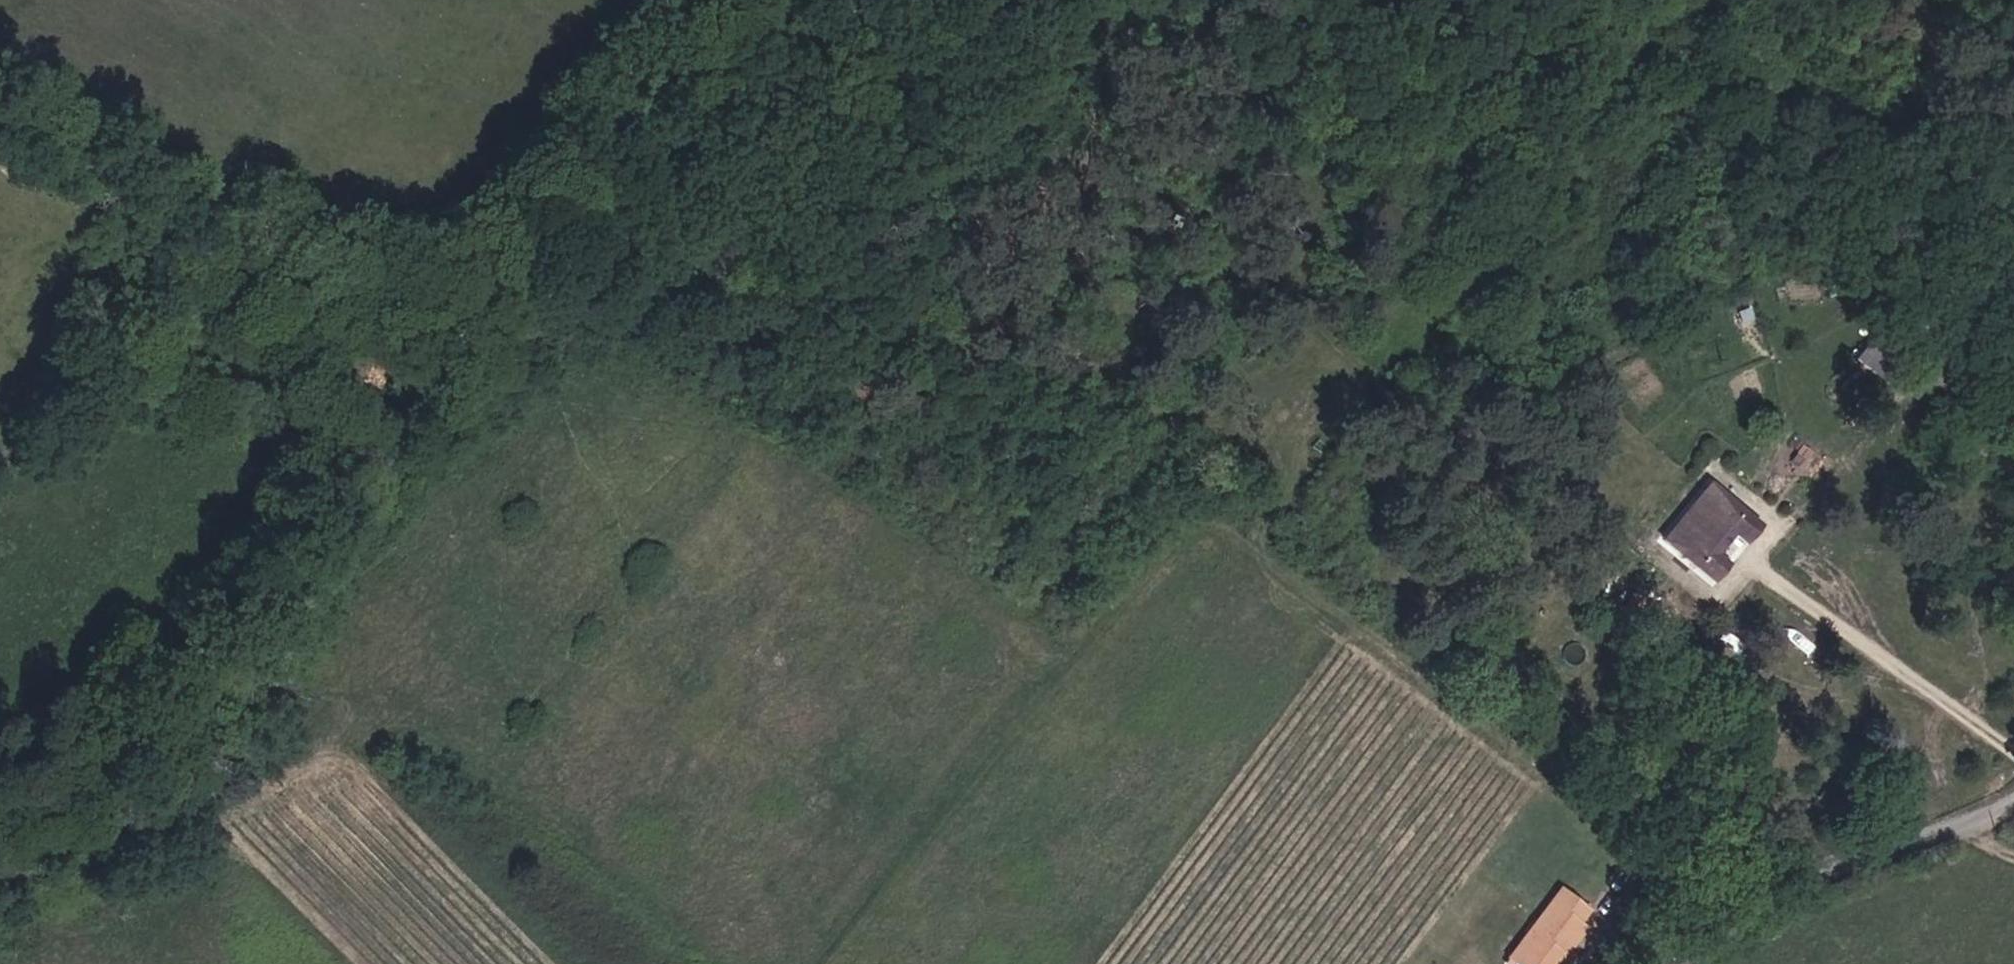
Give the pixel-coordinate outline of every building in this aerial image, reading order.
[(1888,380),(1901,365),(1875,340),(1861,355),(1888,380)] [(1768,521),(1735,496),(1708,528),(1728,542),(1739,529),(1754,540),(1768,521)] [(1685,554),(1717,582),(1731,563),(1719,554),(1728,542),(1708,528),(1685,554)] [(1511,963),(1560,963),(1588,928),(1578,920),(1588,906),(1559,884),(1503,957),(1511,963)]
